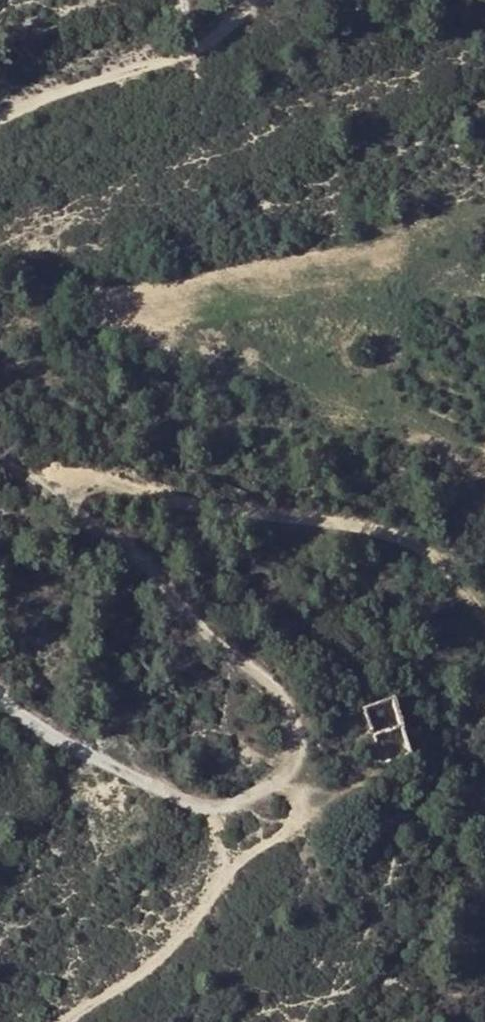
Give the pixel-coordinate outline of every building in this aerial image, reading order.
[(365,712),(374,738),(403,729),(394,702),(365,712)]
